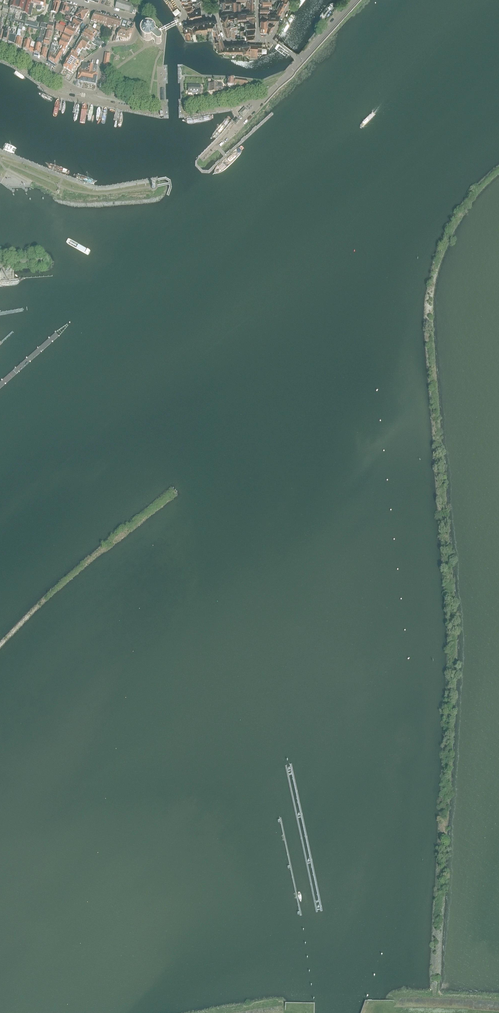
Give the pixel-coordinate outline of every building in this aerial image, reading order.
[(9,14),(14,16),(13,23),(25,27),(28,15),(32,0),(12,0),(9,14)] [(28,15),(31,16),(34,5),(38,6),(37,9),(37,10),(38,11),(40,11),(41,11),(41,10),(42,7),(45,7),(47,0),(32,0),(28,15)] [(130,12),(132,5),(118,0),(115,8),(130,12)] [(230,9),(232,9),(232,3),(226,4),(220,0),(221,9),(222,10),(230,9)] [(245,2),(245,1),(236,0),(236,9),(237,9),(241,9),(241,2),(245,2)] [(280,1),(279,3),(277,2),(276,4),(278,5),(284,8),(288,0),(280,0),(280,1)] [(293,10),(297,13),(305,0),(300,0),(293,10)] [(54,3),(51,12),(54,13),(53,18),(55,18),(60,2),(54,1),(54,3)] [(255,6),(255,1),(247,1),(247,7),(249,7),(249,9),(255,6)] [(320,25),(335,5),(331,2),(316,22),(320,25)] [(60,12),(60,13),(69,16),(70,14),(66,12),(68,5),(63,3),(61,11),(60,12)] [(247,20),(249,20),(249,22),(255,21),(255,16),(254,11),(246,12),(247,17),(247,19),(247,20)] [(83,20),(86,15),(78,12),(75,17),(76,17),(83,20)] [(96,12),(91,21),(97,23),(101,14),(96,12)] [(228,14),(228,13),(220,15),(222,24),(231,24),(231,25),(234,25),(234,21),(235,21),(235,19),(238,19),(238,13),(237,13),(228,14)] [(297,15),(293,13),(279,35),(283,38),(297,15)] [(110,16),(106,29),(108,29),(109,26),(113,28),(114,26),(114,24),(116,18),(110,16)] [(113,28),(112,31),(114,32),(116,28),(119,30),(122,20),(116,18),(114,24),(114,26),(113,28)] [(120,30),(117,37),(121,38),(120,39),(120,41),(130,40),(131,35),(131,33),(132,33),(132,32),(133,29),(127,27),(128,22),(122,20),(119,30),(120,30)] [(61,22),(60,25),(62,25),(76,32),(79,26),(76,25),(72,23),(71,22),(71,23),(69,25),(67,25),(61,22)] [(40,28),(46,29),(47,30),(52,31),(53,26),(48,24),(41,23),(40,28)] [(57,24),(55,32),(56,32),(57,32),(58,31),(61,32),(73,38),(76,32),(62,25),(60,25),(57,24)] [(303,48),(317,28),(313,25),(299,45),(303,48)] [(17,37),(15,46),(21,48),(23,39),(20,38),(21,34),(20,34),(21,30),(22,31),(23,27),(19,26),(17,37)] [(88,26),(84,32),(93,38),(97,31),(88,26)] [(141,32),(141,33),(141,34),(141,36),(142,37),(142,38),(143,39),(144,40),(146,40),(147,40),(148,41),(149,40),(151,40),(151,39),(152,40),(155,42),(157,44),(158,44),(159,44),(160,44),(161,43),(161,42),(162,42),(162,41),(162,40),(162,39),(161,38),(159,37),(156,34),(155,33),(155,32),(155,31),(154,29),(154,28),(153,27),(151,27),(150,26),(149,26),(148,26),(147,26),(145,26),(144,27),(143,27),(142,28),(142,29),(141,31),(141,32)] [(232,34),(232,37),(232,38),(235,38),(235,37),(236,36),(235,32),(235,30),(237,30),(237,26),(231,27),(231,26),(223,27),(226,34),(232,34)] [(43,41),(46,29),(40,28),(37,44),(34,53),(40,55),(43,41)] [(10,33),(8,44),(15,46),(17,37),(13,36),(14,33),(13,32),(13,33),(10,33)] [(61,32),(60,35),(63,37),(61,39),(69,43),(73,38),(61,32)] [(82,37),(90,42),(92,43),(96,46),(100,48),(101,45),(94,41),(95,40),(94,40),(94,38),(93,38),(84,32),(82,37)] [(224,44),(221,35),(215,37),(215,40),(217,49),(218,48),(224,44)] [(73,51),(71,54),(77,57),(82,48),(85,50),(86,48),(89,50),(91,46),(88,45),(90,42),(82,37),(77,45),(73,51)] [(53,40),(52,43),(59,46),(61,47),(66,49),(69,43),(61,39),(58,42),(53,40)] [(49,45),(50,41),(45,40),(44,44),(42,48),(40,56),(46,59),(48,50),(45,49),(46,45),(49,45)] [(30,51),(34,53),(37,44),(25,41),(23,49),(30,51)] [(50,53),(48,61),(56,66),(63,54),(59,52),(57,51),(59,47),(52,44),(51,50),(50,53)] [(225,51),(225,53),(231,54),(231,53),(231,45),(224,44),(218,48),(219,50),(225,51)] [(251,44),(250,54),(250,57),(257,58),(258,52),(262,52),(262,44),(251,44)] [(59,47),(57,51),(59,52),(63,54),(66,49),(61,47),(59,46),(59,47)] [(71,55),(63,68),(64,68),(71,72),(73,70),(76,72),(82,62),(76,58),(71,55)] [(80,70),(79,70),(77,80),(95,84),(97,73),(96,73),(97,70),(98,67),(83,64),(83,67),(81,66),(80,69),(80,70)] [(238,80),(238,78),(236,78),(235,79),(234,79),(234,84),(234,86),(236,86),(236,84),(247,86),(248,81),(238,80)] [(223,84),(211,84),(209,84),(209,91),(217,92),(223,92),(223,90),(223,87),(223,84)] [(200,94),(201,86),(188,85),(188,93),(200,94)] [(243,117),(249,111),(245,108),(239,114),(243,117)]
